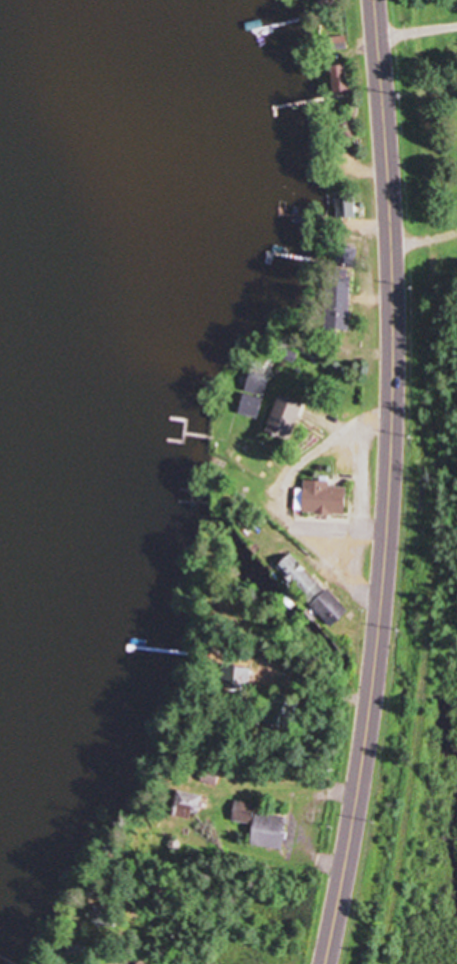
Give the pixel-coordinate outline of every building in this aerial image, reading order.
[(358,218),(356,193),(337,195),(339,219),(358,218)] [(330,332),(351,332),(352,261),(331,261),(330,332)] [(260,421),(272,380),(253,374),(241,415),(260,421)] [(293,443),(307,406),(283,397),(269,435),(293,443)] [(306,483),(305,515),(348,515),(348,484),(306,483)] [(351,612),(293,555),(278,571),(335,628),(351,612)] [(222,771),(208,768),(204,783),(218,786),(222,771)] [(174,814),(198,820),(204,798),(180,791),(174,814)] [(254,847),(285,850),(288,819),(256,815),(258,805),(237,803),(235,823),(256,826),(254,847)]
